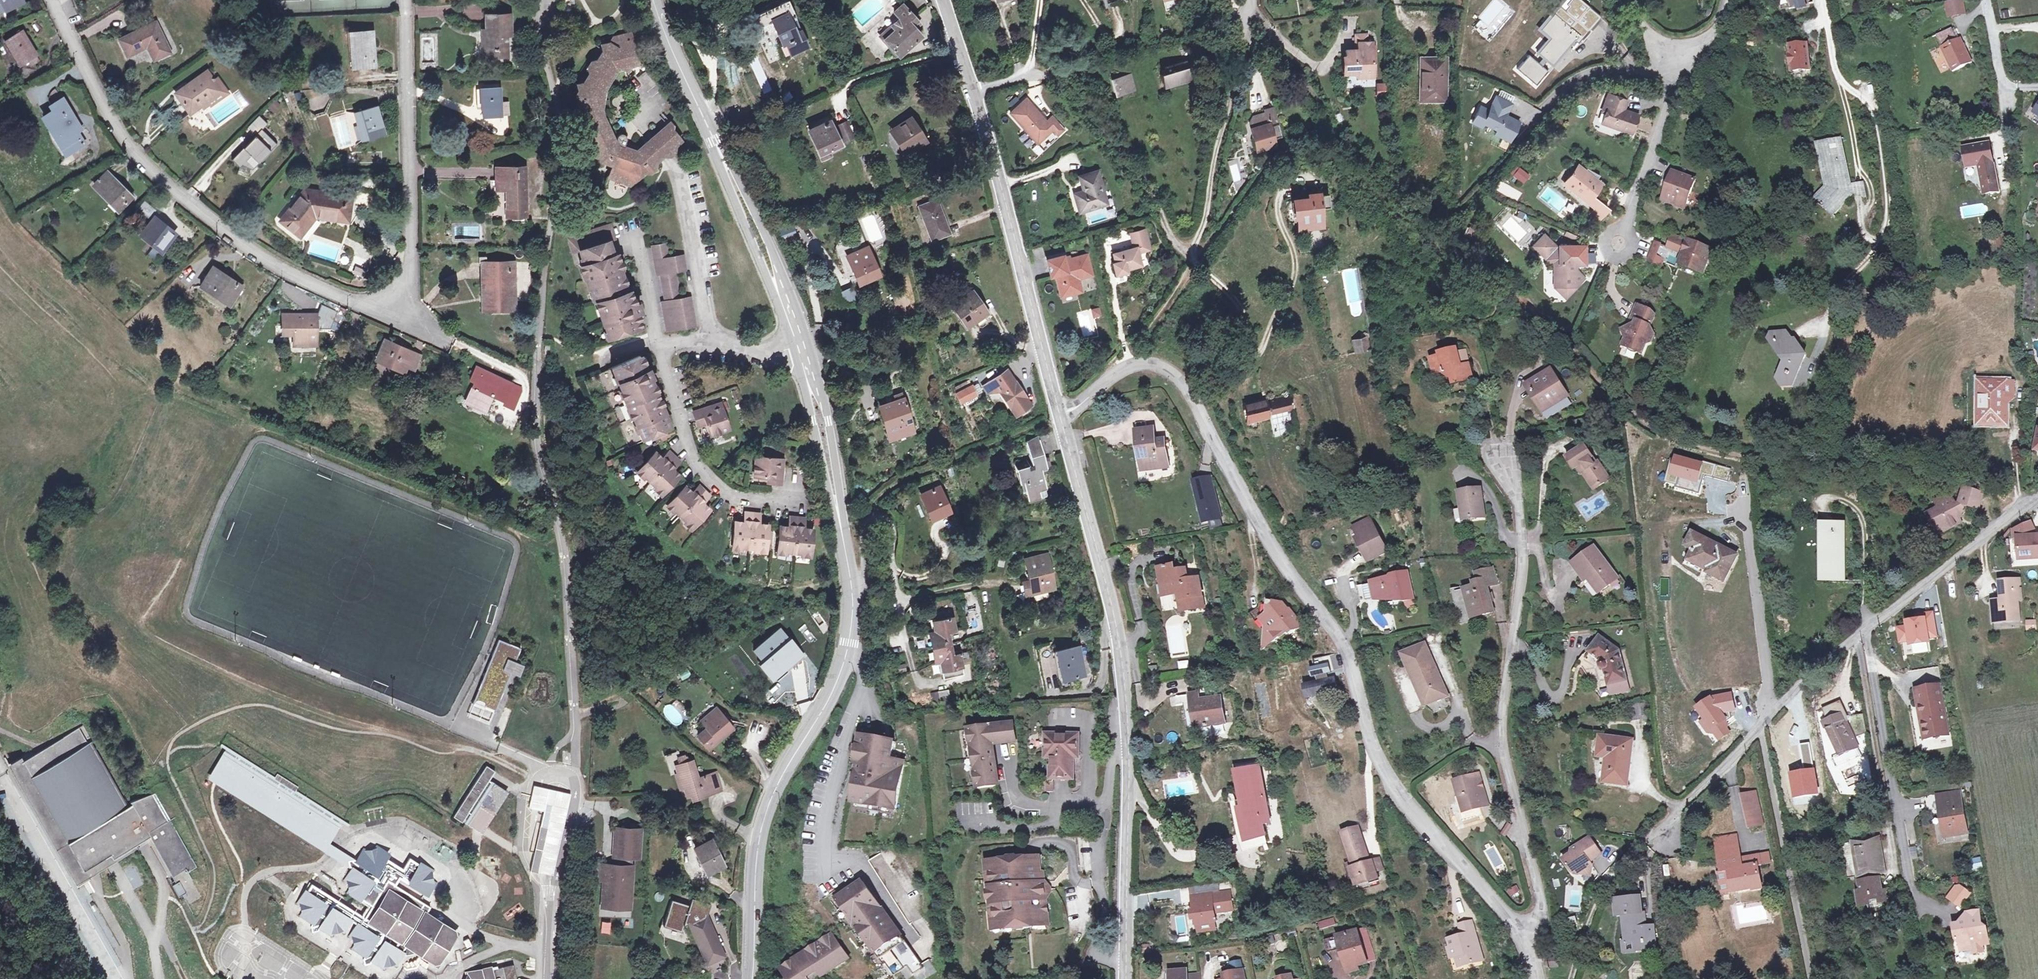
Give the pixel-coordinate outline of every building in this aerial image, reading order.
[(3,2),(4,2),(8,11),(23,4),(21,0),(2,0),(3,2)] [(1105,10),(1122,6),(1121,3),(1121,0),(1103,0),(1105,10)] [(1787,8),(1803,4),(1802,0),(1785,0),(1787,8)] [(1962,0),(1957,0),(1945,2),(1949,21),(1966,18),(1962,0)] [(787,60),(810,51),(792,2),(779,7),(783,16),(772,20),(787,60)] [(899,17),(892,25),(895,29),(885,40),(900,56),(922,35),(915,28),(910,22),(915,17),(903,3),(894,12),(899,17)] [(1553,32),(1549,37),(1537,52),(1544,57),(1546,59),(1553,64),(1574,38),(1578,41),(1588,29),(1575,19),(1569,26),(1553,12),(1543,23),(1553,32)] [(486,16),(487,32),(487,38),(483,38),(483,55),(496,55),(496,59),(508,59),(508,38),(511,37),(510,15),(486,16)] [(921,23),(915,17),(910,22),(915,28),(921,23)] [(130,57),(150,46),(153,45),(160,59),(173,53),(158,23),(122,41),(130,57)] [(1539,28),(1549,37),(1553,32),(1543,23),(1539,28)] [(895,29),(892,25),(881,35),(885,40),(895,29)] [(1943,49),(1958,41),(1952,30),(1937,38),(1943,49)] [(375,64),(373,31),(351,32),(352,48),(355,47),(356,66),(375,64)] [(40,55),(27,32),(8,43),(21,66),(40,55)] [(639,64),(630,33),(612,38),(608,42),(576,93),(583,123),(601,162),(613,166),(610,176),(631,183),(681,141),(667,125),(639,148),(626,142),(627,140),(626,138),(625,136),(624,135),(623,135),(621,135),(618,135),(616,138),(615,139),(615,141),(616,142),(616,143),(618,145),(620,146),(620,148),(617,147),(604,119),(602,114),(602,111),(602,105),(604,89),(618,69),(639,64)] [(1356,43),(1366,43),(1367,35),(1355,35),(1355,42),(1356,43)] [(1943,49),(1941,50),(1953,74),(1972,64),(1960,40),(1958,41),(1943,49)] [(1372,43),(1366,43),(1356,43),(1356,50),(1344,49),(1344,55),(1341,55),(1341,73),(1350,73),(1354,77),(1360,73),(1364,77),(1370,77),(1372,43)] [(1804,43),(1787,45),(1790,70),(1808,68),(1804,43)] [(157,61),(160,59),(153,45),(150,46),(157,61)] [(1542,65),(1539,63),(1529,55),(1518,69),(1537,84),(1548,70),(1542,65)] [(1216,62),(1219,61),(1219,58),(1187,63),(1188,67),(1209,63),(1216,62)] [(1445,99),(1446,59),(1421,58),(1421,80),(1423,80),(1423,99),(1445,99)] [(1219,61),(1216,62),(1218,73),(1224,72),(1222,60),(1219,61)] [(1160,74),(1162,82),(1164,82),(1165,83),(1166,84),(1168,85),(1169,85),(1170,85),(1171,85),(1172,85),(1173,85),(1174,85),(1175,84),(1176,84),(1177,83),(1178,82),(1179,81),(1179,80),(1180,78),(1190,76),(1188,67),(1187,63),(1187,61),(1164,66),(1165,69),(1161,70),(1162,73),(1160,74)] [(1218,73),(1216,62),(1209,63),(1211,75),(1218,73)] [(178,92),(192,112),(223,90),(209,71),(178,92)] [(1131,73),(1116,76),(1119,92),(1134,89),(1131,73)] [(1191,83),(1190,76),(1180,78),(1179,80),(1179,81),(1178,82),(1177,83),(1176,84),(1175,84),(1174,85),(1173,85),(1172,85),(1171,85),(1170,85),(1169,85),(1168,85),(1166,84),(1165,83),(1164,82),(1162,82),(1163,88),(1191,83)] [(1612,92),(1626,99),(1629,91),(1615,84),(1612,92)] [(1385,85),(1376,86),(1377,97),(1386,96),(1385,85)] [(486,92),(481,92),(481,93),(482,116),(492,116),(492,119),(501,118),(501,116),(500,105),(500,86),(494,86),(494,89),(486,89),(486,92)] [(1628,100),(1626,99),(1612,92),(1610,91),(1607,99),(1610,101),(1607,109),(1602,123),(1631,134),(1639,117),(1624,110),(1628,100)] [(1512,103),(1497,94),(1490,109),(1481,105),(1473,121),(1482,126),(1484,122),(1498,128),(1496,133),(1511,140),(1521,121),(1507,114),(1512,103)] [(1026,98),(1009,112),(1036,143),(1052,130),(1057,135),(1063,130),(1051,117),(1046,121),(1026,98)] [(46,118),(58,140),(63,137),(72,151),(86,143),(79,131),(82,129),(64,100),(53,106),(56,112),(46,118)] [(367,129),(370,137),(385,133),(376,105),(356,111),(362,130),(367,129)] [(1283,136),(1276,108),(1268,110),(1269,114),(1255,117),(1253,122),(1260,148),(1275,143),(1274,139),(1283,136)] [(199,132),(212,127),(205,110),(192,116),(199,132)] [(258,134),(234,160),(241,167),(244,165),(254,169),(279,144),(264,130),(270,124),(261,116),(251,127),(258,134)] [(906,152),(923,141),(911,121),(894,131),(906,152)] [(822,152),(841,143),(831,122),(812,131),(822,152)] [(849,122),(840,126),(846,141),(855,137),(849,122)] [(64,156),(72,151),(63,137),(58,140),(62,145),(58,147),(64,156)] [(1830,216),(1850,195),(1848,186),(1840,140),(1819,144),(1826,180),(1822,181),(1823,187),(1825,193),(1816,203),(1830,216)] [(844,150),(841,143),(822,152),(825,159),(844,150)] [(1815,145),(1822,181),(1826,180),(1819,144),(1815,145)] [(1988,144),(1963,149),(1966,167),(1978,164),(1984,194),(1997,192),(1988,144)] [(78,162),(72,151),(64,156),(65,159),(62,166),(78,162)] [(1234,181),(1241,180),(1237,160),(1229,161),(1234,181)] [(1515,165),(1509,174),(1524,184),(1530,175),(1515,165)] [(496,166),(497,179),(507,179),(507,189),(507,216),(526,216),(526,166),(496,166)] [(1570,193),(1580,201),(1582,198),(1589,203),(1593,198),(1601,187),(1595,182),(1599,177),(1587,170),(1585,174),(1578,169),(1566,185),(1572,191),(1570,193)] [(1675,183),(1672,193),(1668,202),(1684,208),(1695,178),(1674,170),(1670,181),(1675,183)] [(1082,196),(1072,198),(1076,210),(1102,204),(1094,173),(1077,177),(1080,191),(1082,196)] [(115,176),(102,189),(119,207),(133,195),(115,176)] [(497,189),(507,189),(507,179),(497,179),(497,189)] [(1666,190),(1672,193),(1675,183),(1670,181),(1666,190)] [(1862,183),(1848,186),(1850,195),(1866,200),(1862,183)] [(1812,199),(1816,203),(1825,193),(1823,187),(1812,199)] [(281,220),(301,235),(317,217),(349,221),(353,196),(306,189),(281,220)] [(358,201),(368,204),(371,195),(361,192),(358,201)] [(1297,224),(1298,229),(1322,227),(1321,206),(1330,206),(1329,198),(1310,198),(1310,201),(1287,202),(1288,225),(1297,224)] [(1600,204),(1593,198),(1589,203),(1582,198),(1580,201),(1594,213),(1600,204)] [(920,207),(929,230),(933,229),(937,239),(950,234),(938,200),(920,207)] [(1600,204),(1594,213),(1591,216),(1600,224),(1609,212),(1600,204)] [(156,219),(144,233),(160,246),(172,232),(156,219)] [(567,238),(572,253),(579,251),(608,241),(615,239),(611,225),(567,238)] [(1140,232),(1126,235),(1129,249),(1107,254),(1109,263),(1106,264),(1109,276),(1119,274),(1119,271),(1135,267),(1132,254),(1144,252),(1140,232)] [(1559,247),(1557,247),(1544,234),(1533,246),(1552,264),(1555,264),(1556,284),(1563,291),(1569,285),(1574,290),(1586,277),(1575,267),(1575,263),(1586,263),(1585,253),(1585,246),(1582,244),(1559,245),(1559,247)] [(1674,236),(1671,243),(1686,249),(1684,255),(1681,263),(1703,271),(1711,251),(1703,248),(1703,246),(1698,243),(1697,245),(1674,236)] [(2005,236),(1996,236),(1997,251),(2006,251),(2005,236)] [(579,251),(583,265),(612,256),(608,241),(579,251)] [(1668,249),(1684,255),(1686,249),(1671,243),(1668,249)] [(1650,256),(1664,261),(1668,249),(1654,244),(1650,256)] [(679,300),(675,272),(685,270),(682,256),(668,258),(666,245),(652,247),(657,275),(661,274),(666,302),(662,302),(667,331),(694,327),(690,298),(679,300)] [(853,285),(879,275),(868,247),(847,255),(854,275),(850,277),(851,281),(853,285)] [(1073,276),(1077,275),(1090,272),(1086,253),(1069,257),(1063,259),(1062,255),(1061,253),(1045,257),(1049,272),(1054,271),(1059,293),(1075,289),(1073,276)] [(1596,253),(1585,253),(1586,263),(1596,262),(1596,253)] [(612,256),(583,265),(579,266),(582,274),(584,276),(590,293),(594,297),(595,302),(598,310),(600,310),(603,317),(600,318),(607,338),(640,327),(635,313),(639,312),(637,304),(632,305),(628,291),(627,292),(622,276),(618,277),(616,271),(620,269),(617,259),(616,255),(612,256)] [(1661,267),(1664,261),(1650,256),(1648,262),(1661,267)] [(514,261),(486,263),(487,300),(515,299),(514,261)] [(487,300),(486,263),(481,263),(482,310),(515,310),(515,299),(487,300)] [(201,286),(224,301),(237,283),(215,266),(201,286)] [(237,283),(224,301),(229,305),(242,286),(237,283)] [(1568,296),(1574,290),(1569,285),(1563,291),(1568,296)] [(854,288),(843,292),(847,300),(858,296),(854,288)] [(966,328),(975,322),(973,319),(984,312),(972,294),(952,307),(966,328)] [(1654,308),(1640,303),(1635,318),(1638,319),(1637,323),(1633,322),(1624,329),(1626,341),(1624,345),(1645,353),(1648,343),(1653,341),(1656,333),(1649,330),(1656,313),(1654,308)] [(1097,305),(1090,307),(1092,314),(1098,312),(1097,305)] [(984,312),(973,319),(975,322),(981,318),(986,315),(984,312)] [(292,345),(316,345),(316,317),(303,317),(303,314),(282,314),(282,332),(293,332),(292,345)] [(1789,337),(1784,328),(1769,330),(1766,335),(1775,350),(1782,349),(1784,352),(1777,370),(1784,383),(1789,380),(1801,349),(1793,336),(1789,337)] [(412,369),(419,354),(384,339),(376,356),(393,363),(392,367),(402,372),(404,365),(412,369)] [(1356,354),(1372,349),(1369,340),(1352,343),(1356,354)] [(1456,356),(1455,352),(1444,354),(1444,356),(1429,360),(1434,377),(1444,374),(1452,379),(1454,386),(1473,382),(1469,367),(1460,369),(1456,356)] [(1466,354),(1456,356),(1460,369),(1469,367),(1466,354)] [(640,356),(611,369),(626,404),(641,439),(670,428),(649,378),(651,377),(648,369),(645,370),(640,356)] [(597,375),(627,446),(628,448),(642,442),(641,439),(626,404),(611,369),(598,374),(597,375)] [(504,403),(514,385),(493,375),(492,377),(476,370),(472,379),(477,381),(473,388),(475,389),(468,402),(487,411),(491,404),(489,402),(491,397),(504,403)] [(1552,371),(1529,386),(1546,411),(1567,396),(1552,371)] [(1033,407),(1009,372),(995,381),(1003,394),(1018,417),(1033,407)] [(1003,394),(995,381),(985,388),(990,395),(1003,394)] [(1978,383),(1978,403),(1983,403),(1983,421),(1994,422),(1994,427),(2003,427),(2005,397),(2012,397),(2012,384),(1978,383)] [(973,388),(957,394),(961,403),(977,397),(973,388)] [(892,433),(915,425),(905,395),(897,398),(899,403),(884,408),(892,433)] [(1291,401),(1267,404),(1269,417),(1293,414),(1291,401)] [(720,403),(709,407),(711,412),(722,408),(720,403)] [(1267,404),(1267,403),(1245,406),(1247,423),(1270,420),(1269,417),(1267,404)] [(1983,403),(1978,403),(1977,427),(1994,427),(1994,422),(1983,421),(1983,403)] [(728,430),(722,408),(711,412),(709,407),(693,412),(695,421),(704,418),(706,424),(710,436),(728,430)] [(697,428),(706,424),(704,418),(695,421),(697,428)] [(915,425),(892,433),(894,439),(917,431),(915,425)] [(1146,451),(1148,465),(1163,462),(1164,468),(1174,466),(1169,438),(1160,439),(1158,428),(1140,430),(1143,448),(1147,447),(1148,451),(1146,451)] [(1644,442),(1635,443),(1635,454),(1644,453),(1644,442)] [(1567,459),(1574,469),(1578,467),(1583,464),(1587,471),(1582,473),(1593,490),(1609,480),(1599,463),(1596,464),(1593,466),(1589,460),(1593,458),(1586,448),(1567,459)] [(645,477),(649,482),(655,487),(652,489),(659,497),(675,481),(668,474),(672,470),(679,462),(669,451),(661,459),(657,463),(650,456),(635,472),(642,480),(645,477)] [(655,452),(650,456),(657,463),(661,459),(655,452)] [(1030,462),(1016,466),(1022,486),(1026,485),(1030,502),(1043,498),(1042,491),(1049,489),(1044,471),(1050,469),(1045,452),(1032,456),(1034,466),(1031,467),(1030,462)] [(780,485),(781,472),(777,471),(778,460),(755,458),(753,478),(766,479),(772,480),(772,485),(780,485)] [(1149,471),(1164,468),(1163,462),(1148,465),(1149,471)] [(1583,464),(1578,467),(1582,473),(1587,471),(1583,464)] [(675,481),(679,477),(672,470),(668,474),(675,481)] [(1199,482),(1201,495),(1218,491),(1216,478),(1199,482)] [(687,498),(680,492),(665,507),(673,515),(675,513),(685,522),(683,524),(690,530),(704,516),(697,509),(702,504),(709,497),(699,486),(692,493),(687,498)] [(685,486),(680,492),(687,498),(692,493),(685,486)] [(923,497),(931,517),(939,514),(941,518),(952,514),(942,489),(923,497)] [(1480,489),(1459,491),(1462,519),(1484,516),(1480,489)] [(1960,490),(1957,498),(1977,504),(1979,496),(1960,490)] [(1218,491),(1201,495),(1207,523),(1224,520),(1218,491)] [(1925,516),(1933,531),(1942,526),(1946,532),(1957,525),(1954,518),(1963,513),(1964,509),(1974,512),(1977,504),(1957,498),(1954,508),(1945,495),(1930,503),(1935,511),(1925,516)] [(709,511),(702,504),(697,509),(704,516),(709,511)] [(742,530),(733,529),(731,549),(740,550),(740,548),(755,549),(755,552),(764,554),(767,533),(757,531),(758,525),(759,515),(744,514),(743,523),(742,530)] [(787,534),(779,533),(776,555),(785,556),(786,553),(800,555),(800,557),(810,559),(812,537),(802,536),(803,530),(804,521),(789,519),(788,528),(787,534)] [(1368,519),(1352,528),(1362,546),(1358,548),(1366,562),(1386,550),(1368,519)] [(2012,532),(2012,540),(2016,540),(2017,561),(2037,560),(2037,551),(2037,544),(2034,544),(2033,538),(2033,532),(2029,524),(2012,532)] [(1942,526),(1933,531),(1937,537),(1946,532),(1942,526)] [(1821,528),(1822,554),(1839,554),(1839,529),(1821,528)] [(1843,529),(1839,529),(1839,554),(1822,554),(1822,584),(1844,584),(1843,529)] [(1737,561),(1693,538),(1689,536),(1683,548),(1688,551),(1692,553),(1688,561),(1703,569),(1708,572),(1705,579),(1720,586),(1724,586),(1737,561)] [(1591,576),(1601,591),(1617,579),(1594,547),(1574,562),(1581,571),(1577,574),(1583,582),(1586,580),(1591,576)] [(1692,553),(1688,551),(1680,567),(1699,578),(1703,569),(1688,561),(1692,553)] [(1045,554),(1026,558),(1031,578),(1023,580),(1026,591),(1052,585),(1045,554)] [(1581,571),(1574,562),(1570,564),(1577,574),(1581,571)] [(1161,568),(1164,585),(1171,584),(1173,595),(1180,593),(1183,611),(1206,607),(1201,578),(1190,580),(1187,569),(1177,571),(1176,565),(1161,568)] [(1496,584),(1492,568),(1475,572),(1478,581),(1472,582),(1473,586),(1461,589),(1467,613),(1479,611),(1480,615),(1492,611),(1486,586),(1496,584)] [(1360,602),(1374,599),(1382,597),(1391,595),(1393,602),(1401,601),(1404,602),(1413,600),(1406,572),(1390,576),(1391,579),(1356,587),(1360,602)] [(1597,594),(1601,591),(1591,576),(1586,580),(1597,594)] [(2018,581),(1998,583),(1999,599),(1999,605),(1990,605),(1992,623),(2009,622),(2008,616),(2017,615),(2016,601),(2019,601),(2018,581)] [(1171,584),(1164,585),(1166,596),(1173,595),(1171,584)] [(1268,616),(1270,605),(1261,604),(1260,609),(1251,617),(1265,636),(1266,627),(1261,621),(1268,616)] [(1270,604),(1270,605),(1268,616),(1261,621),(1266,627),(1265,636),(1263,651),(1280,640),(1281,641),(1289,635),(1291,635),(1296,631),(1300,631),(1301,624),(1292,612),(1287,612),(1283,605),(1270,604)] [(1897,632),(1899,645),(1909,644),(1909,648),(1928,645),(1927,641),(1935,640),(1931,616),(1923,617),(1924,622),(1916,623),(1906,625),(1906,630),(1897,632)] [(934,637),(947,634),(946,632),(961,629),(961,626),(957,626),(955,619),(935,623),(937,633),(934,634),(934,637)] [(2035,627),(2034,619),(2025,620),(2026,628),(2035,627)] [(783,629),(755,649),(762,658),(758,661),(769,676),(773,673),(777,679),(787,672),(782,666),(800,653),(783,629)] [(1605,675),(1620,671),(1614,642),(1596,629),(1586,643),(1598,652),(1596,656),(1598,658),(1599,658),(1603,675),(1605,675)] [(937,649),(952,646),(950,635),(947,634),(934,637),(937,649)] [(520,649),(500,640),(474,701),(495,710),(511,673),(518,676),(523,664),(515,660),(520,649)] [(1439,679),(1425,644),(1402,654),(1405,662),(1424,654),(1435,680),(1439,679)] [(954,654),(952,646),(937,649),(940,664),(943,663),(951,661),(951,659),(966,655),(965,652),(954,654)] [(998,647),(985,650),(988,663),(1001,660),(998,647)] [(1086,677),(1080,648),(1060,652),(1066,681),(1086,677)] [(951,661),(943,663),(946,679),(967,675),(965,662),(971,660),(970,654),(966,655),(951,659),(951,661)] [(1446,696),(1439,679),(1435,680),(1424,654),(1405,662),(1417,689),(1421,687),(1428,703),(1446,696)] [(1329,663),(1308,668),(1310,678),(1331,673),(1329,663)] [(905,664),(894,667),(896,673),(906,670),(905,664)] [(1622,681),(1620,671),(1605,675),(1607,685),(1622,681)] [(1335,676),(1302,684),(1305,698),(1338,690),(1335,676)] [(1421,687),(1417,689),(1423,705),(1428,703),(1421,687)] [(1937,689),(1912,693),(1915,708),(1919,708),(1924,740),(1945,737),(1937,689)] [(952,690),(941,693),(944,708),(956,706),(952,690)] [(1197,710),(1200,728),(1224,723),(1220,695),(1197,700),(1195,693),(1189,694),(1192,710),(1197,710)] [(1631,701),(1633,711),(1634,716),(1648,713),(1647,708),(1645,698),(1631,701)] [(719,709),(709,716),(715,724),(725,716),(719,709)] [(1195,729),(1200,728),(1197,710),(1192,710),(1195,729)] [(1848,714),(1833,721),(1840,739),(1837,740),(1843,754),(1862,745),(1848,714)] [(709,728),(699,735),(707,746),(733,728),(725,716),(715,724),(709,716),(704,720),(709,728)] [(1014,723),(970,729),(978,788),(999,785),(994,745),(1016,741),(1014,723)] [(17,766),(12,768),(74,879),(79,875),(82,879),(89,875),(92,873),(91,871),(126,851),(128,854),(140,848),(138,844),(152,837),(173,876),(177,883),(173,885),(180,897),(186,893),(187,895),(185,897),(189,905),(203,897),(189,873),(198,867),(157,792),(133,801),(134,804),(131,805),(86,725),(25,760),(24,757),(15,762),(17,766)] [(1073,752),(1078,752),(1078,736),(1048,735),(1048,757),(1053,757),(1053,778),(1073,778),(1073,757),(1073,752)] [(896,742),(863,737),(853,805),(898,811),(905,762),(893,760),(896,742)] [(1635,742),(1603,737),(1601,753),(1609,755),(1605,785),(1630,789),(1635,742)] [(228,755),(218,772),(326,840),(337,824),(330,819),(333,815),(339,820),(349,826),(350,824),(297,790),(299,786),(278,773),(276,777),(223,743),(221,745),(231,751),(237,755),(235,759),(228,755)] [(231,751),(228,755),(235,759),(237,755),(231,751)] [(690,786),(694,800),(723,792),(717,774),(700,779),(694,763),(683,755),(680,756),(679,753),(666,756),(672,776),(677,774),(682,789),(685,788),(690,786)] [(486,766),(480,774),(489,780),(495,771),(486,766)] [(1259,768),(1238,772),(1240,782),(1237,783),(1243,809),(1238,810),(1243,833),(1264,828),(1263,826),(1271,824),(1259,768)] [(218,772),(214,778),(322,847),(326,840),(218,772)] [(480,774),(453,816),(462,822),(464,818),(468,812),(481,821),(502,789),(489,780),(480,774)] [(1452,778),(1456,794),(1458,801),(1469,799),(1471,808),(1487,804),(1483,789),(1477,790),(1476,786),(1473,774),(1452,778)] [(690,802),(694,800),(690,786),(685,788),(690,802)] [(468,812),(464,818),(482,830),(506,792),(502,789),(481,821),(468,812)] [(1744,796),(1748,812),(1762,809),(1758,793),(1744,796)] [(1458,801),(1456,794),(1452,795),(1458,820),(1473,816),(1471,808),(1469,799),(1458,801)] [(1937,798),(1938,804),(1962,800),(1961,794),(1937,798)] [(1943,839),(1956,837),(1955,831),(1967,829),(1962,800),(1938,804),(1943,839)] [(1762,809),(1748,812),(1751,828),(1765,825),(1762,809)] [(333,815),(330,819),(337,824),(339,820),(333,815)] [(1506,823),(1502,835),(1507,837),(1512,825),(1506,823)] [(1246,844),(1266,839),(1264,828),(1243,833),(1246,844)] [(1360,864),(1353,866),(1358,884),(1376,879),(1374,873),(1383,870),(1379,858),(1366,862),(1356,828),(1342,833),(1344,841),(1347,840),(1353,861),(1358,860),(1360,864)] [(640,831),(616,830),(614,857),(617,857),(616,867),(605,866),(604,881),(603,898),(631,899),(632,868),(629,868),(630,858),(639,859),(640,831)] [(1736,836),(1715,840),(1720,872),(1727,870),(1731,892),(1760,887),(1756,866),(1769,863),(1767,854),(1748,858),(1749,866),(1742,868),(1736,836)] [(726,868),(712,842),(697,850),(704,864),(706,863),(712,876),(726,868)] [(1603,859),(1592,842),(1575,854),(1574,858),(1565,863),(1574,877),(1579,878),(1587,873),(1589,874),(1594,870),(1590,864),(1593,862),(1595,864),(1603,859)] [(1877,842),(1840,847),(1846,880),(1855,879),(1872,876),(1883,874),(1877,842)] [(330,846),(327,850),(349,864),(348,860),(352,859),(330,846)] [(313,884),(301,904),(303,915),(313,922),(311,927),(312,933),(318,931),(321,927),(331,933),(343,931),(351,918),(360,924),(352,937),(355,948),(365,955),(363,959),(364,965),(370,964),(373,959),(383,966),(395,963),(407,944),(437,963),(456,933),(426,914),(431,907),(394,884),(398,876),(426,894),(433,883),(430,871),(410,858),(403,869),(386,859),(388,856),(377,849),(365,851),(359,862),(354,859),(352,859),(348,860),(349,864),(349,866),(354,869),(347,880),(350,891),(374,906),(366,918),(313,884)] [(883,855),(871,862),(912,926),(924,918),(883,855)] [(1023,926),(1047,923),(1044,899),(1041,900),(1039,884),(1043,883),(1042,874),(1038,874),(1036,860),(1016,862),(1016,864),(1009,865),(1009,863),(995,864),(988,872),(990,889),(992,889),(994,905),(992,905),(994,922),(1002,928),(1016,927),(1016,925),(1022,924),(1023,926)] [(1587,873),(1579,878),(1592,881),(1594,870),(1589,874),(1587,873)] [(1727,870),(1720,872),(1717,872),(1721,893),(1731,892),(1727,870)] [(1855,879),(1856,885),(1872,883),(1872,876),(1855,879)] [(865,882),(840,900),(854,919),(852,921),(856,927),(858,926),(887,966),(889,964),(897,976),(903,971),(909,978),(911,978),(916,975),(919,978),(928,978),(938,972),(930,961),(923,965),(865,882)] [(1217,882),(1189,887),(1191,896),(1218,892),(1217,882)] [(1872,883),(1856,885),(1857,894),(1853,895),(1856,911),(1864,909),(1877,907),(1885,905),(1883,897),(1880,897),(1877,887),(1873,888),(1872,883)] [(1511,897),(1521,892),(1518,885),(1508,890),(1511,897)] [(1958,891),(1948,900),(1958,912),(1971,899),(1962,890),(1958,891)] [(1197,923),(1214,920),(1215,920),(1214,912),(1224,910),(1223,902),(1228,901),(1227,891),(1218,892),(1191,896),(1195,923),(1197,923)] [(673,896),(665,922),(683,927),(685,920),(690,918),(709,959),(727,951),(707,910),(709,909),(712,900),(693,894),(690,901),(673,896)] [(631,899),(603,898),(603,907),(630,909),(631,899)] [(1615,919),(1621,919),(1623,944),(1632,944),(1633,954),(1653,953),(1651,930),(1643,931),(1642,917),(1640,917),(1639,900),(1614,902),(1615,919)] [(1957,926),(1951,927),(1952,941),(1959,948),(1969,945),(1971,954),(1971,956),(1982,955),(1980,948),(1987,946),(1984,929),(1981,928),(1978,914),(1967,916),(1957,926)] [(1321,930),(1337,925),(1336,918),(1319,922),(1321,930)] [(1451,946),(1454,956),(1458,954),(1462,964),(1482,958),(1468,919),(1457,922),(1460,930),(1461,934),(1453,936),(1448,938),(1451,946)] [(1214,920),(1197,923),(1198,931),(1216,928),(1214,920)] [(1363,931),(1356,933),(1366,962),(1373,960),(1363,931)] [(1336,939),(1346,971),(1358,967),(1367,964),(1366,962),(1356,933),(1356,932),(1336,939)] [(786,970),(792,978),(825,978),(851,960),(834,936),(786,970)] [(1633,956),(1633,954),(1632,944),(1623,944),(1620,945),(1621,957),(1633,956)] [(1969,945),(1959,948),(1959,956),(1971,954),(1969,945)] [(1550,962),(1551,970),(1561,969),(1560,960),(1550,962)] [(513,965),(468,975),(466,978),(516,978),(513,965)] [(1244,970),(1225,974),(1226,978),(1246,978),(1244,970)]
